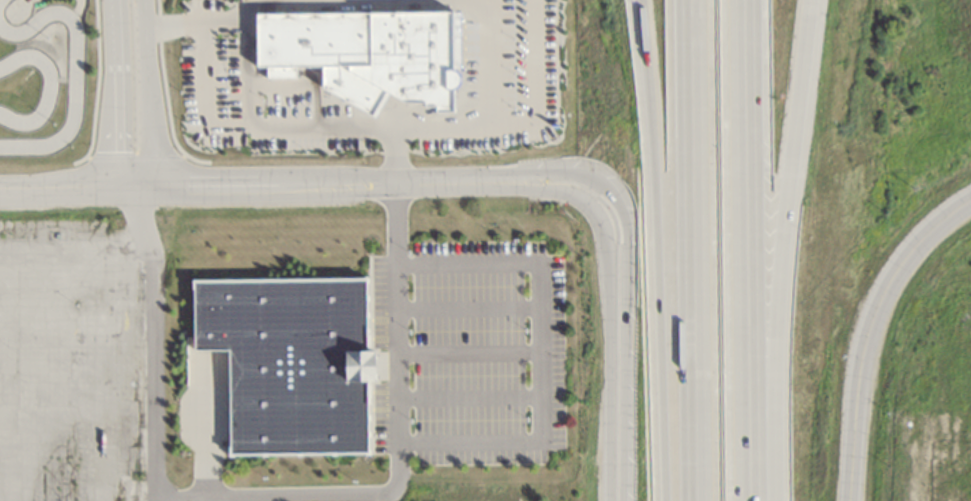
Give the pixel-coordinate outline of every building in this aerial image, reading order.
[(253,13),(451,11),(452,111),(433,111),(433,106),(422,106),(422,102),(402,102),(383,91),(369,115),(318,87),(319,65),(293,65),(292,77),(263,77),(263,65),(253,66),(253,13)] [(226,452),(225,349),(190,350),(189,281),(364,280),(365,348),(373,348),(373,380),(365,380),(366,451),(226,452)]
